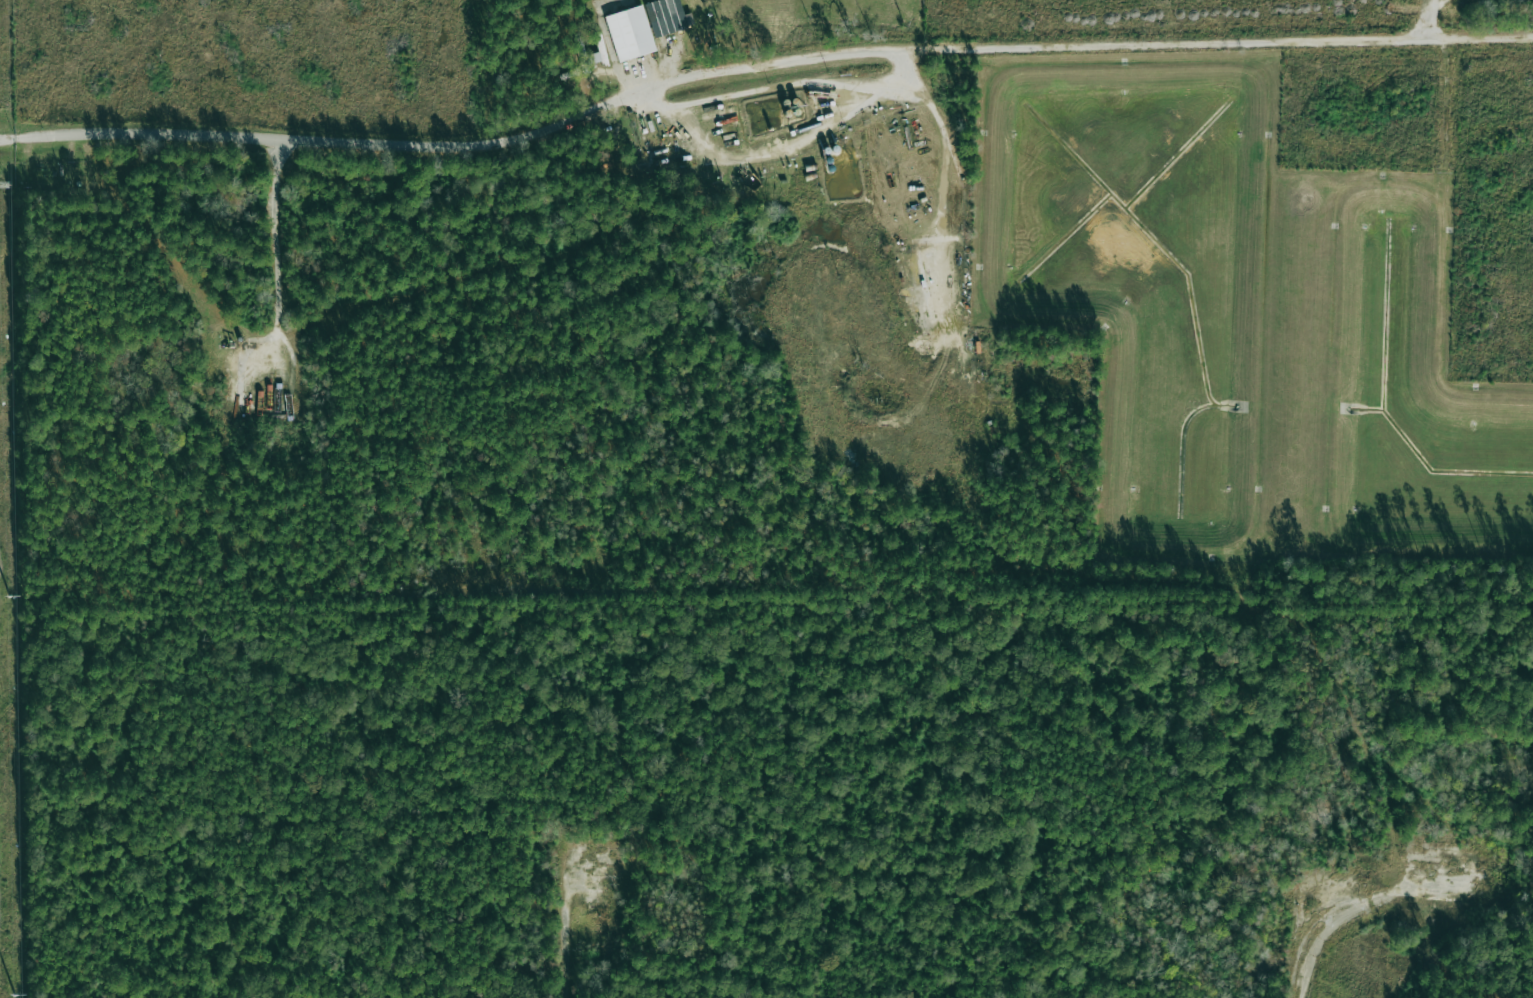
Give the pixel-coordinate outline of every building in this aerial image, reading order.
[(653,37),(687,30),(680,0),(653,0),(645,2),(653,37)] [(618,62),(656,51),(642,5),(604,16),(618,62)] [(586,55),(580,33),(572,35),(582,74),(591,72),(589,64),(601,61),(599,52),(586,55)]
